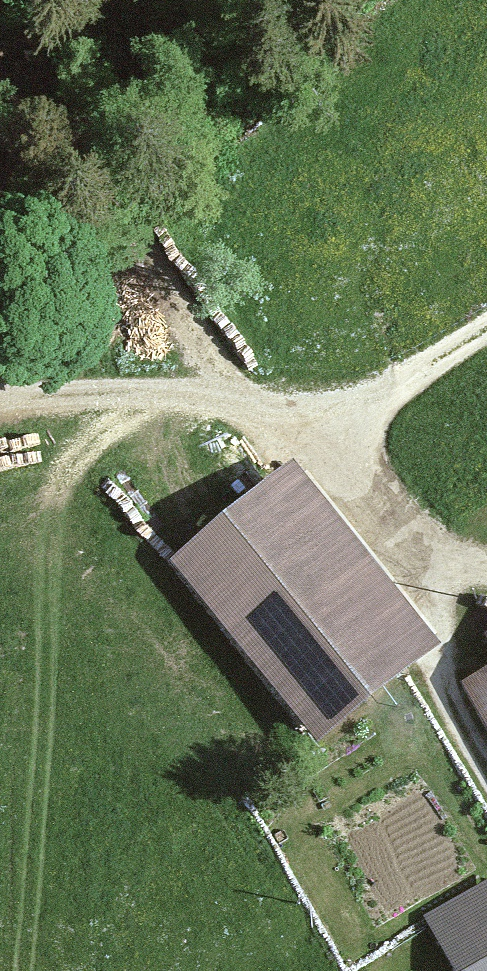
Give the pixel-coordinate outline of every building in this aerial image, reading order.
[(440,649),(293,466),(170,565),(316,747),(440,649)] [(458,688),(486,741),(486,672),(458,688)] [(421,917),(450,970),(486,970),(486,882),(421,917)]
